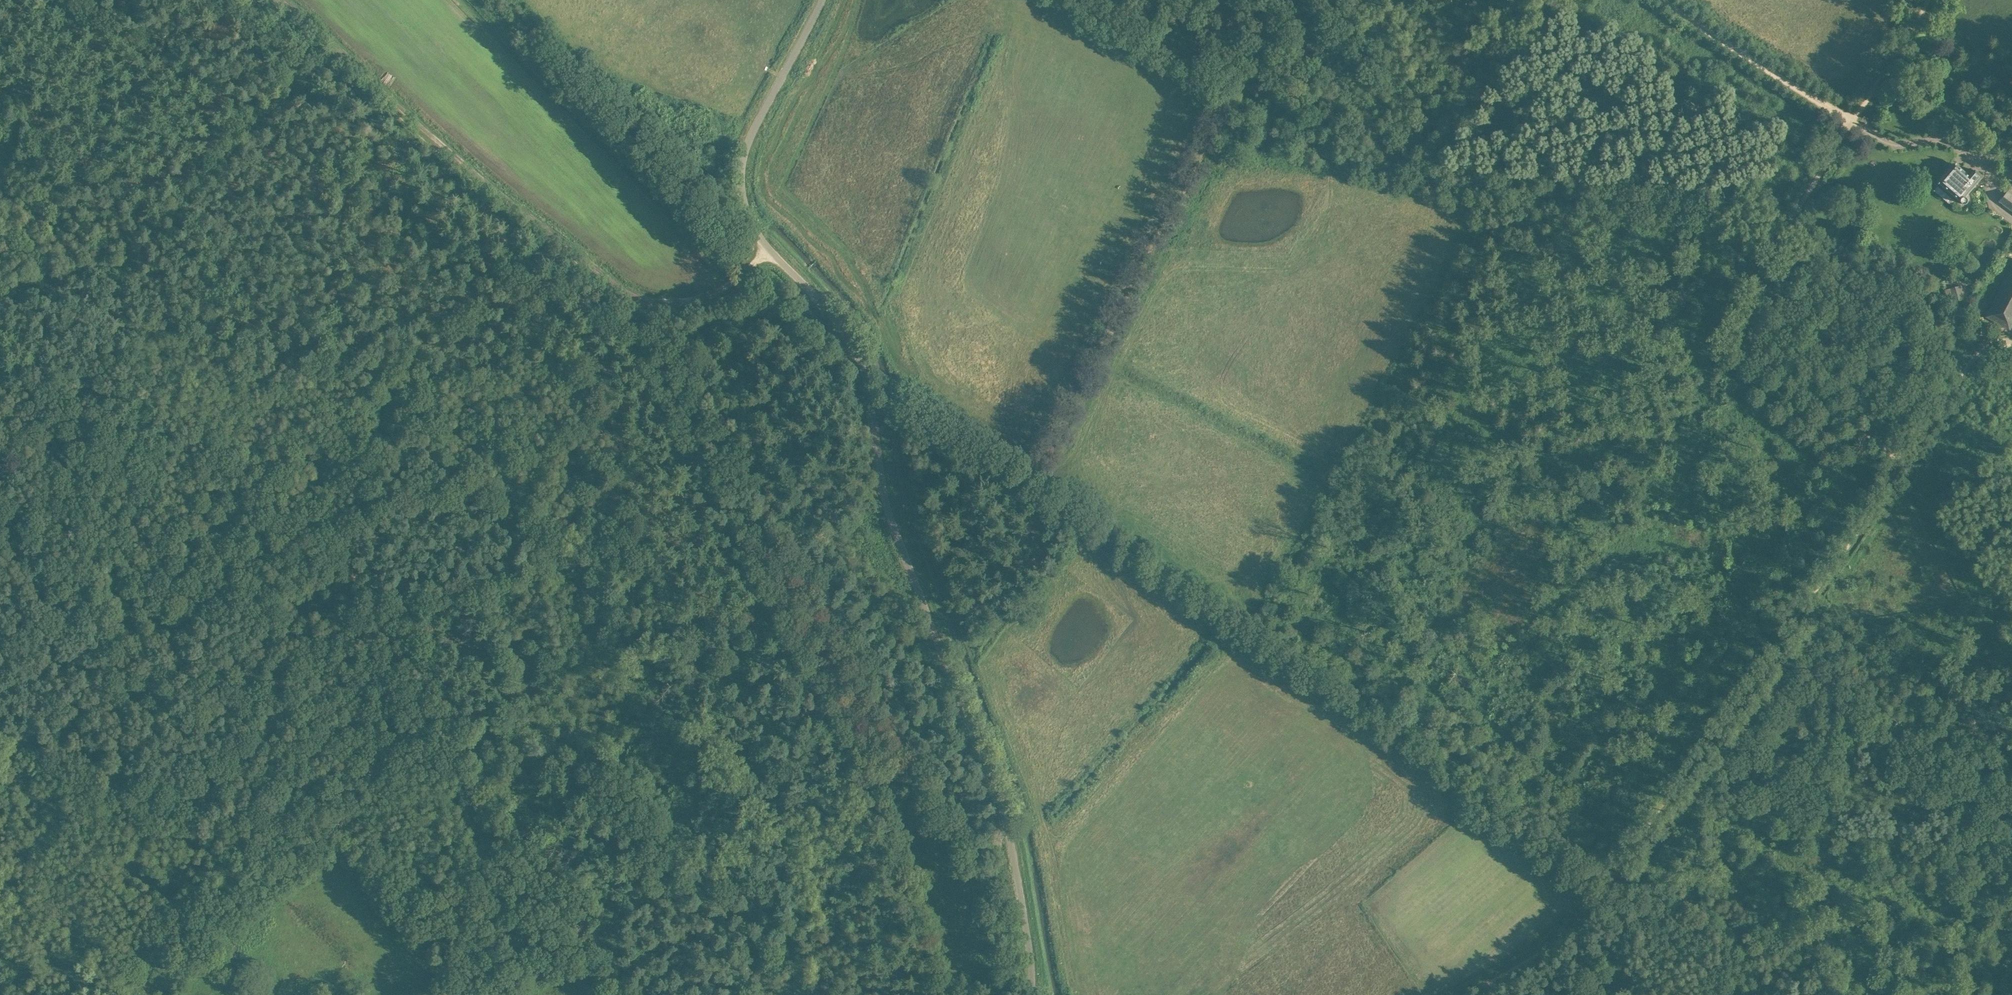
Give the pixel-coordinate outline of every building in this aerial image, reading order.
[(1962,204),(1963,204),(1964,204),(1966,204),(1966,203),(1967,203),(1967,202),(1967,201),(1968,201),(1967,200),(1967,199),(1967,198),(1966,197),(1965,197),(1982,176),(1975,170),(1969,176),(1955,164),(1939,183),(1960,201),(1960,202),(1961,202),(1961,203),(1962,203),(1962,204)] [(2000,201),(2011,210),(2011,186),(2000,201)] [(2010,329),(2011,325),(2011,266),(1986,316),(2010,329)] [(1945,289),(1948,301),(1964,298),(1961,284),(1945,289)]
